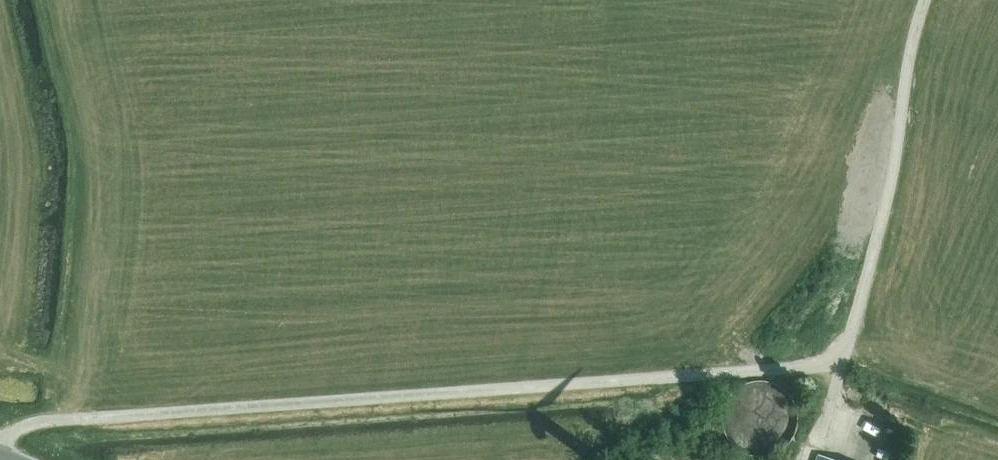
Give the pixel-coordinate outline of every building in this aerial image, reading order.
[(728,446),(743,458),(759,459),(764,459),(780,454),(794,440),(799,422),(795,403),(783,388),(765,381),(746,383),(729,393),(720,410),(719,429),(728,446)]
